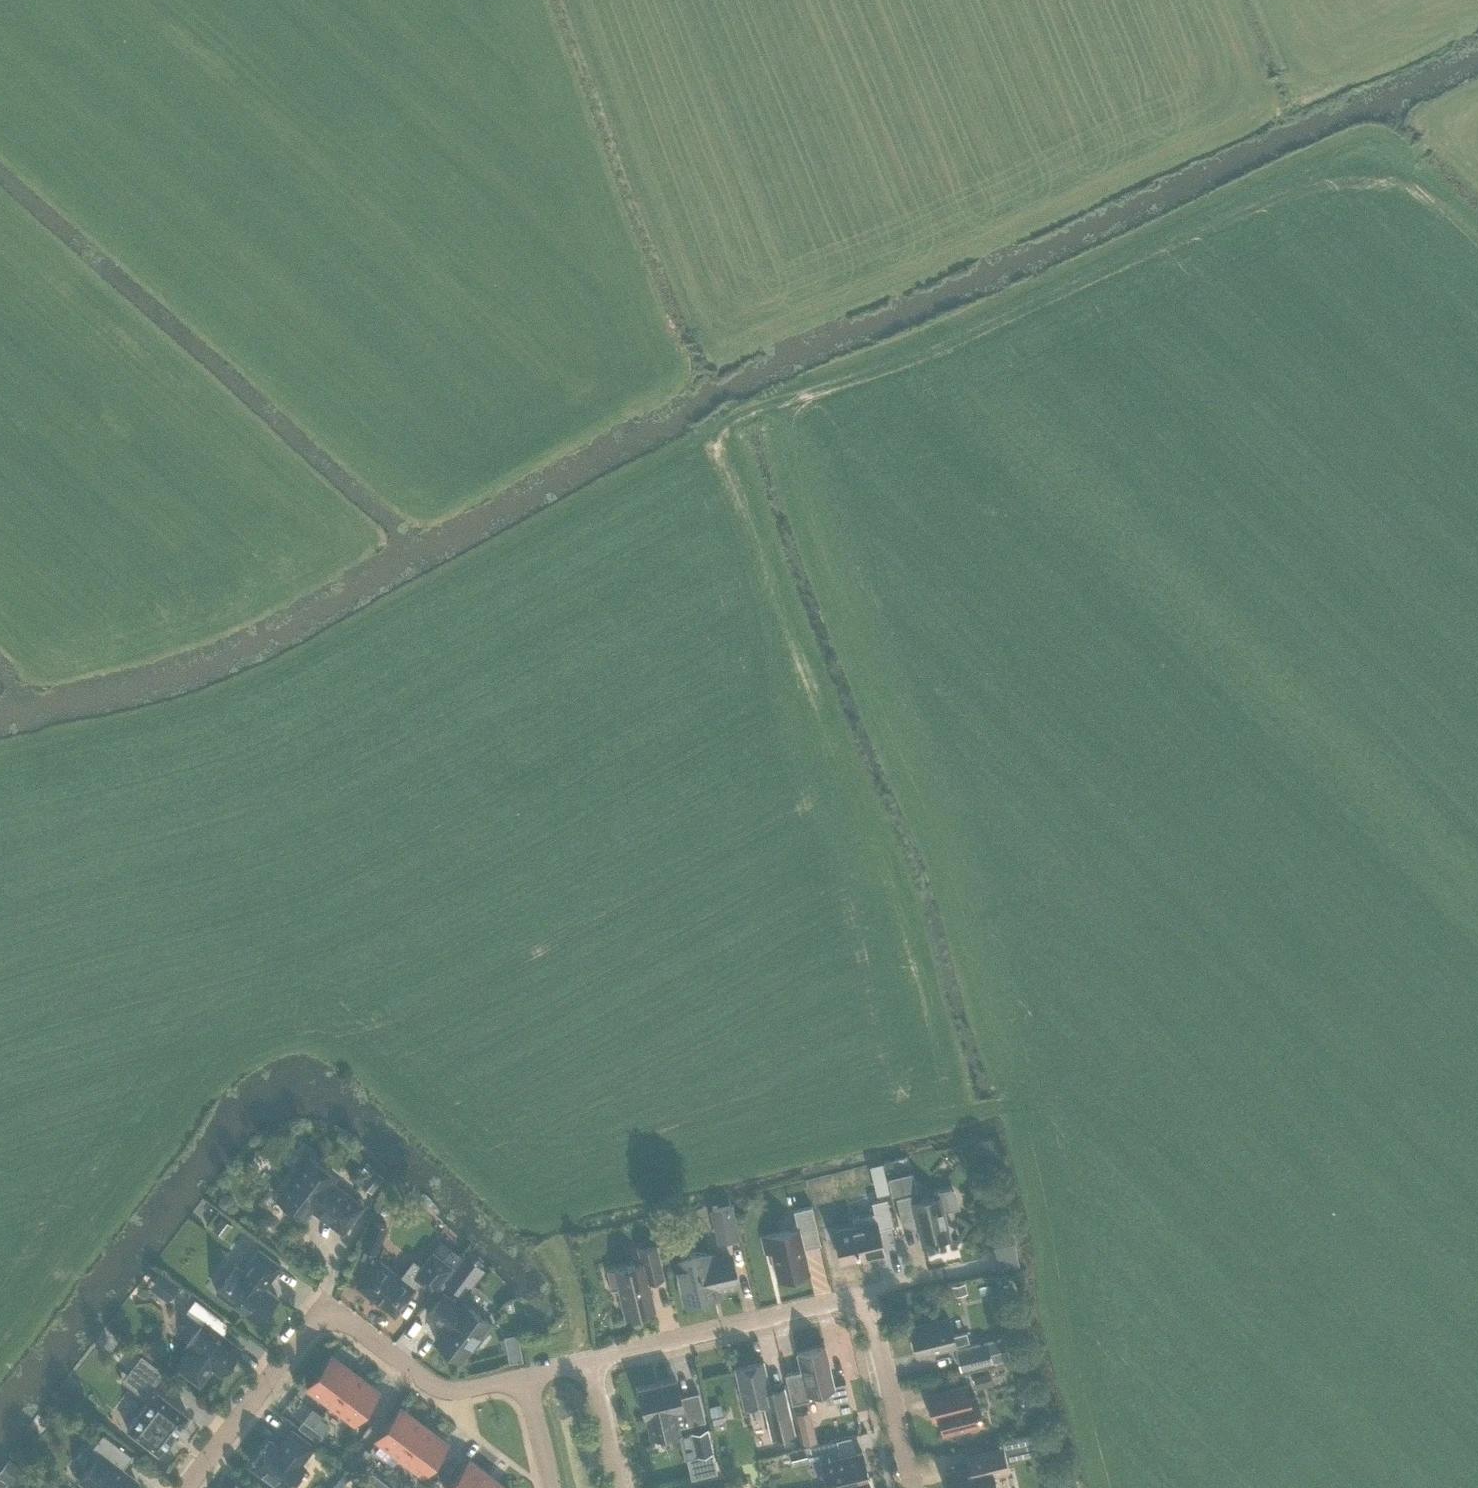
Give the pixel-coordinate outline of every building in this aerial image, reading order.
[(323,1217),(343,1232),(363,1206),(331,1182),(335,1177),(309,1157),(277,1198),(303,1218),(309,1210),(317,1209),(324,1215),(323,1217)] [(367,1162),(360,1170),(366,1174),(372,1166),(367,1162)] [(899,1177),(889,1179),(893,1196),(903,1193),(899,1177)] [(934,1198),(912,1203),(911,1195),(896,1199),(902,1226),(917,1223),(922,1246),(950,1237),(949,1233),(953,1227),(946,1222),(944,1212),(960,1208),(956,1191),(951,1188),(932,1192),(934,1198)] [(852,1218),(855,1227),(834,1232),(841,1263),(869,1257),(869,1258),(884,1255),(878,1229),(893,1226),(887,1199),(872,1202),(874,1213),(852,1218)] [(732,1205),(710,1210),(718,1244),(740,1239),(732,1205)] [(771,1252),(778,1280),(809,1272),(804,1248),(821,1244),(812,1207),(794,1211),(798,1228),(761,1237),(764,1254),(771,1252)] [(222,1217),(213,1228),(224,1236),(232,1225),(222,1217)] [(372,1219),(361,1246),(377,1253),(388,1226),(372,1219)] [(460,1255),(441,1241),(421,1268),(414,1263),(401,1278),(377,1260),(357,1286),(394,1314),(414,1288),(410,1285),(415,1279),(433,1292),(452,1267),(451,1266),(460,1255)] [(619,1289),(625,1316),(654,1309),(648,1281),(663,1277),(656,1246),(639,1250),(643,1264),(608,1272),(612,1289),(610,1290),(611,1291),(619,1289)] [(237,1266),(217,1292),(258,1324),(278,1297),(265,1288),(282,1266),(259,1249),(243,1270),(237,1266)] [(677,1263),(687,1302),(719,1294),(718,1288),(737,1283),(730,1257),(711,1261),(710,1255),(692,1252),(677,1263)] [(452,1272),(444,1282),(462,1296),(470,1285),(452,1272)] [(965,1283),(952,1286),(954,1296),(968,1293),(965,1283)] [(446,1325),(435,1340),(461,1360),(472,1346),(474,1348),(483,1336),(481,1334),(490,1323),(464,1303),(461,1307),(443,1293),(428,1314),(438,1322),(440,1321),(446,1325)] [(199,1384),(213,1366),(221,1373),(239,1349),(216,1331),(224,1321),(195,1299),(186,1312),(202,1324),(186,1346),(190,1349),(177,1367),(199,1384)] [(949,1319),(910,1328),(916,1354),(969,1341),(967,1332),(953,1335),(949,1319)] [(518,1334),(504,1337),(510,1363),(523,1360),(518,1334)] [(987,1343),(956,1350),(961,1371),(992,1363),(1009,1359),(1004,1339),(987,1343)] [(825,1347),(797,1354),(802,1371),(785,1375),(791,1405),(810,1401),(809,1394),(823,1391),(826,1403),(837,1401),(840,1413),(852,1410),(846,1383),(834,1385),(825,1347)] [(149,1401),(127,1430),(159,1454),(188,1416),(156,1391),(156,1392),(152,1388),(164,1372),(141,1355),(122,1380),(149,1401)] [(354,1374),(332,1358),(308,1389),(330,1406),(354,1374)] [(735,1368),(744,1408),(764,1403),(772,1439),(795,1434),(784,1388),(770,1391),(763,1362),(735,1368)] [(989,1371),(973,1376),(976,1389),(993,1385),(989,1371)] [(351,1422),(375,1390),(354,1374),(330,1406),(351,1422)] [(677,1382),(638,1391),(650,1439),(681,1432),(680,1427),(705,1421),(699,1393),(681,1397),(677,1382)] [(980,1426),(983,1425),(976,1397),(969,1399),(966,1385),(927,1395),(931,1415),(938,1413),(943,1435),(968,1428),(972,1431),(978,1429),(980,1426)] [(721,1405),(710,1407),(714,1424),(725,1422),(721,1405)] [(322,1416),(312,1408),(298,1427),(308,1434),(320,1419),(322,1416)] [(377,1442),(399,1458),(423,1426),(401,1410),(377,1442)] [(317,1441),(329,1426),(320,1419),(308,1434),(317,1441)] [(813,1424),(800,1427),(804,1445),(814,1442),(817,1442),(813,1424)] [(423,1426),(399,1458),(420,1474),(444,1443),(423,1426)] [(690,1432),(695,1455),(712,1452),(707,1428),(690,1432)] [(269,1441),(251,1465),(282,1487),(288,1487),(304,1467),(300,1464),(314,1447),(292,1430),(282,1442),(284,1443),(280,1449),(269,1441)] [(91,1487),(132,1487),(137,1482),(124,1472),(124,1468),(133,1456),(103,1434),(93,1448),(100,1454),(80,1480),(91,1487)] [(825,1486),(826,1487),(869,1477),(869,1476),(868,1476),(862,1452),(834,1459),(830,1440),(794,1449),(797,1462),(804,1460),(804,1461),(820,1457),(826,1486),(825,1486)] [(1016,1440),(1003,1443),(1007,1460),(1020,1457),(1016,1440)] [(359,1443),(344,1463),(356,1471),(370,1452),(359,1443)] [(946,1475),(949,1487),(996,1487),(993,1474),(1003,1471),(997,1449),(970,1456),(973,1468),(946,1475)] [(0,1470),(0,1478),(8,1484),(14,1487),(26,1472),(9,1459),(0,1470)] [(339,1462),(330,1473),(344,1484),(353,1473),(339,1462)] [(492,1479),(470,1462),(451,1487),(485,1487),(492,1479)] [(377,1487),(382,1480),(372,1473),(367,1479),(377,1487)] [(870,1478),(869,1477),(826,1487),(827,1487),(871,1487),(868,1478),(870,1478)] [(485,1487),(504,1487),(492,1479),(485,1487)]
